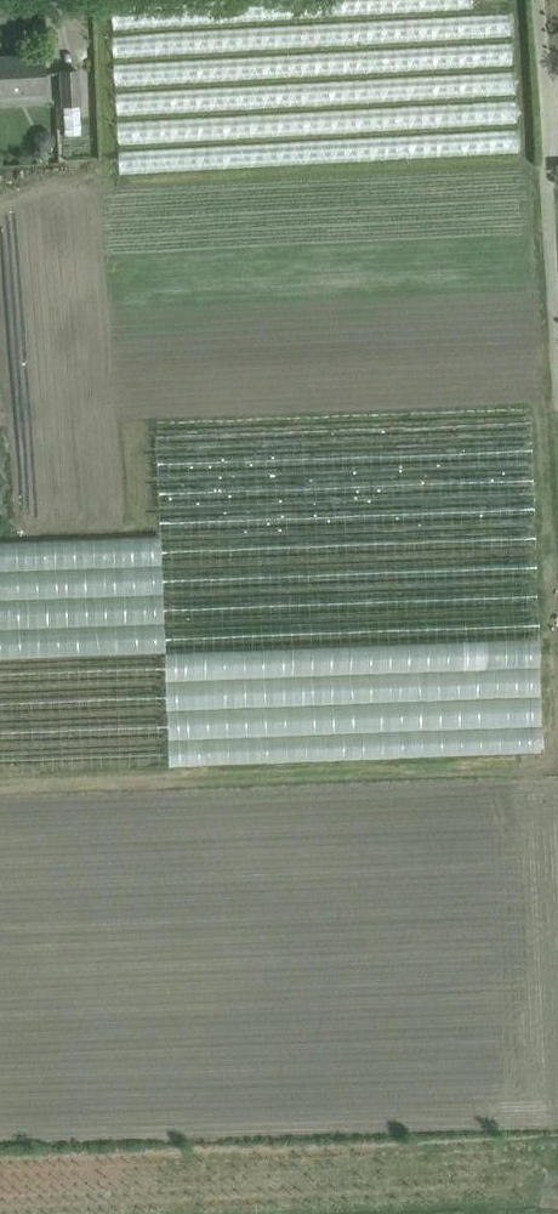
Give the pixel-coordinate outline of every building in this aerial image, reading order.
[(45,92),(43,55),(0,57),(0,95),(45,92)] [(61,72),(63,107),(79,106),(78,71),(61,72)]
